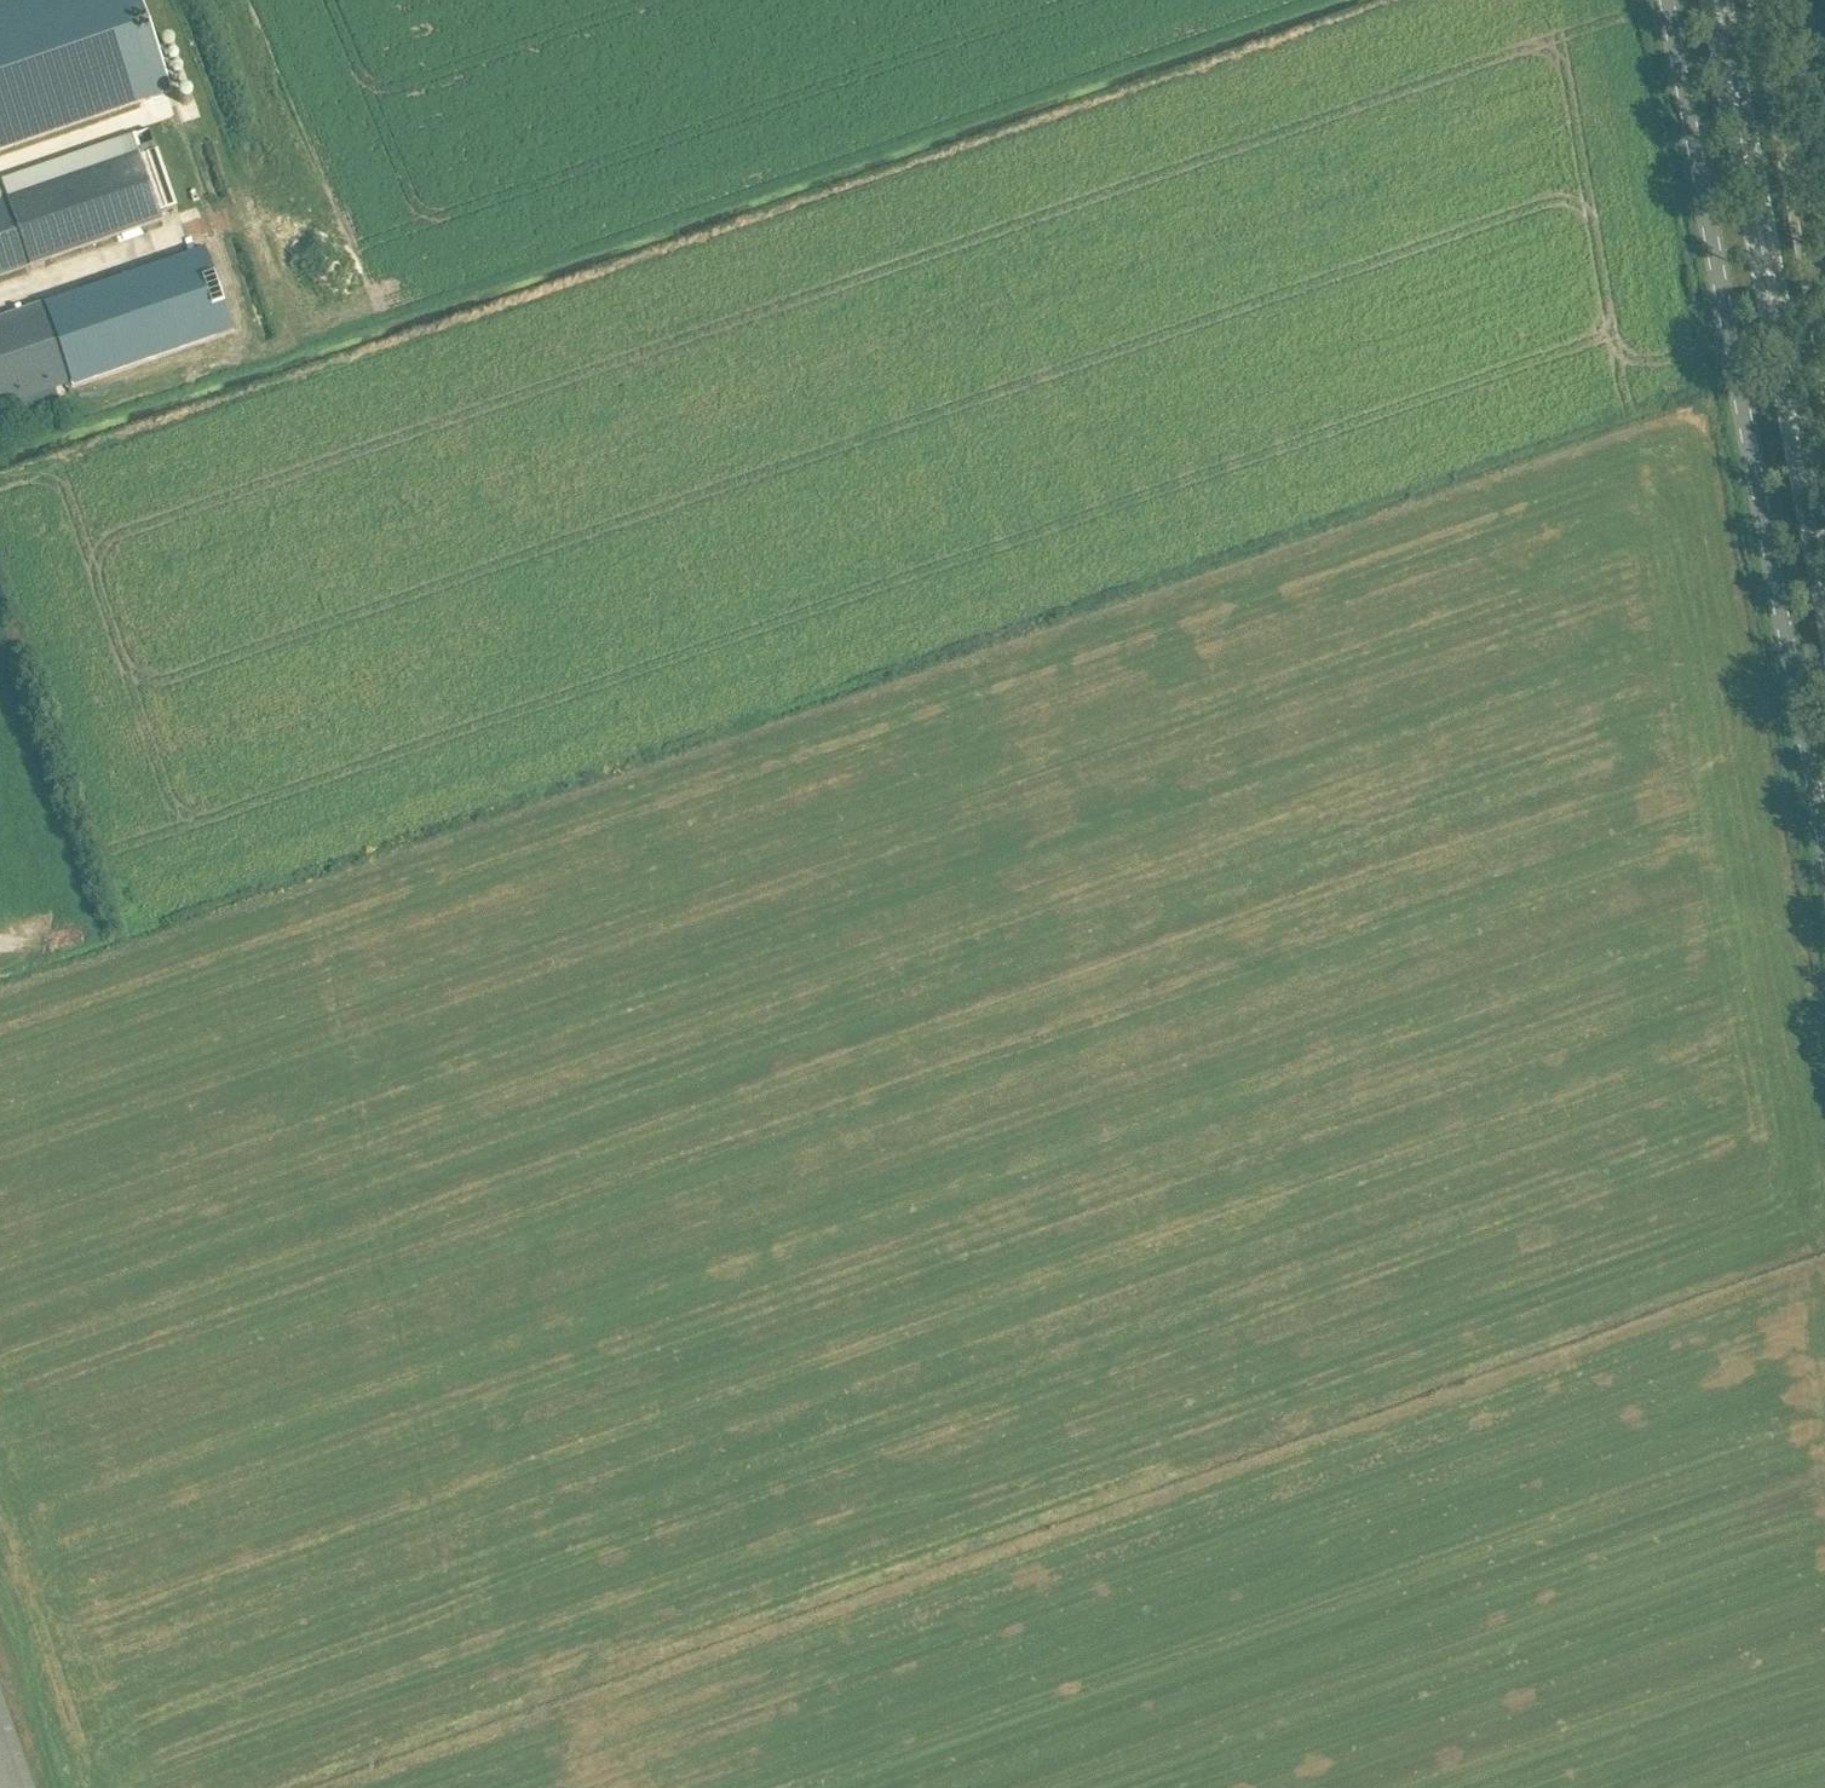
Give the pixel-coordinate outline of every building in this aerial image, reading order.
[(140,0),(11,0),(0,4),(0,150),(171,91),(140,0)] [(0,182),(0,276),(163,220),(161,214),(178,208),(156,144),(155,144),(150,130),(0,182)] [(56,388),(72,382),(44,304),(0,319),(0,407),(14,402),(19,416),(60,401),(56,388)] [(0,1693),(0,1787),(34,1787),(0,1693)]
